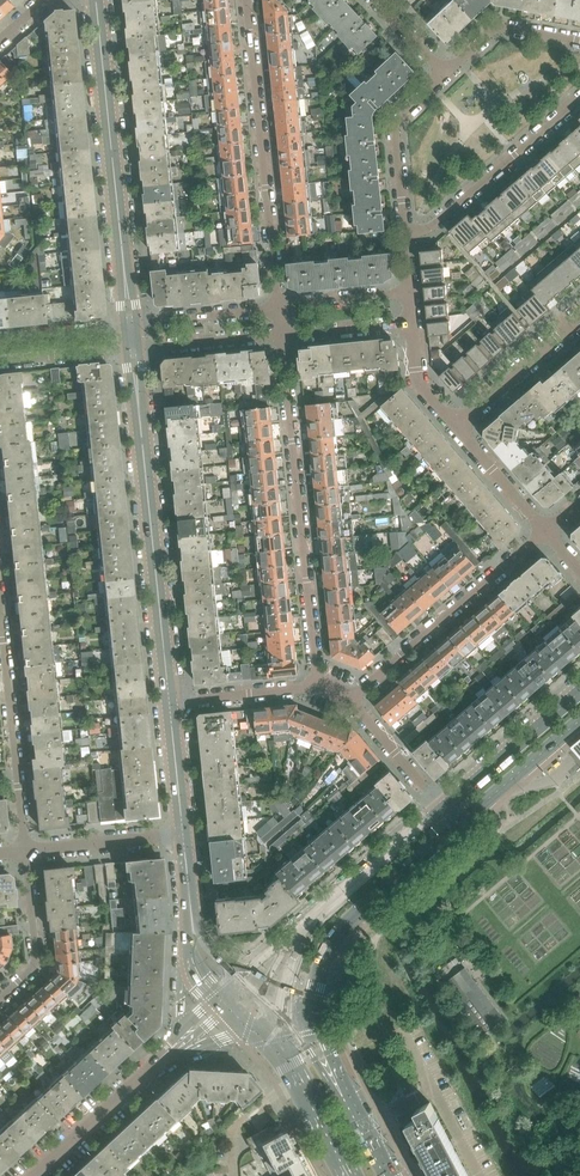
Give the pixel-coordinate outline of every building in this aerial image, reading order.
[(9,0),(0,0),(0,10),(5,15),(14,6),(9,0)] [(156,0),(125,0),(126,11),(128,11),(129,20),(158,17),(156,0)] [(228,0),(205,0),(206,11),(229,8),(228,0)] [(286,5),(281,0),(264,0),(268,35),(291,33),(290,27),(294,27),(293,15),(289,16),(289,11),(284,6),(286,5)] [(344,0),(313,0),(311,2),(316,8),(314,10),(319,14),(327,24),(329,22),(334,28),(353,10),(344,0)] [(454,0),(453,0),(434,18),(425,7),(419,12),(429,22),(428,23),(447,44),(473,20),(454,0)] [(473,20),(492,2),(492,0),(454,0),(473,20)] [(523,0),(492,0),(492,2),(496,5),(521,10),(523,0)] [(558,0),(523,0),(521,10),(555,16),(558,0)] [(555,16),(579,20),(579,0),(558,0),(555,16)] [(424,7),(420,2),(414,7),(419,12),(424,7)] [(180,14),(179,5),(173,5),(173,10),(168,10),(169,15),(180,14)] [(233,42),(229,8),(206,11),(209,44),(233,42)] [(377,36),(367,25),(353,10),(334,28),(340,34),(338,36),(351,49),(353,48),(358,54),(366,47),(377,36)] [(77,50),(73,11),(54,13),(44,21),(45,31),(46,31),(47,36),(48,53),(77,50)] [(159,51),(157,34),(160,34),(158,17),(129,20),(130,29),(128,29),(130,47),(131,46),(132,54),(159,51)] [(295,67),(293,50),(299,49),(299,42),(292,43),(291,33),(268,35),(272,69),(295,67)] [(30,55),(28,41),(25,38),(11,51),(14,54),(14,58),(18,58),(18,56),(27,55),(30,55)] [(236,75),(234,59),(233,42),(209,44),(210,56),(205,57),(205,56),(194,57),(195,63),(199,62),(211,61),(212,78),(236,75)] [(80,83),(77,50),(48,53),(52,86),(80,83)] [(163,85),(161,69),(159,51),(132,54),(133,62),(131,62),(133,80),(135,80),(136,87),(163,85)] [(413,71),(397,54),(384,66),(378,71),(380,73),(374,79),(390,97),(409,79),(407,77),(413,71)] [(14,67),(5,56),(0,61),(0,62),(11,75),(13,78),(15,77),(14,67)] [(0,62),(0,85),(11,75),(0,62)] [(305,93),(302,66),(295,67),(272,69),(275,102),(298,100),(297,94),(305,93)] [(240,109),(236,75),(212,78),(216,111),(240,109)] [(390,97),(374,79),(367,86),(365,84),(354,94),(360,101),(354,106),(356,119),(349,120),(350,129),(374,127),(372,116),(372,115),(373,111),(374,111),(390,97)] [(197,81),(189,82),(191,96),(199,96),(197,81)] [(84,116),(80,83),(52,86),(53,98),(47,98),(47,95),(39,96),(40,103),(53,102),(55,119),(84,116)] [(166,117),(165,101),(163,85),(136,87),(136,95),(135,96),(137,113),(138,113),(139,120),(166,117)] [(307,116),(305,100),(298,100),(275,102),(279,136),(302,133),(302,134),(306,133),(306,125),(301,126),(300,117),(307,116)] [(191,114),(190,103),(178,105),(179,115),(191,114)] [(31,121),(30,114),(33,113),(33,108),(29,109),(29,108),(24,109),(25,122),(30,122),(31,121)] [(243,142),(240,109),(216,111),(220,145),(243,142)] [(87,150),(84,116),(55,119),(49,120),(51,135),(57,134),(59,152),(87,150)] [(168,135),(167,123),(177,122),(176,117),(166,118),(166,117),(139,120),(140,128),(138,129),(140,146),(142,146),(142,153),(170,150),(170,151),(175,150),(174,134),(168,135)] [(377,160),(374,134),(374,127),(350,129),(350,136),(348,136),(349,155),(352,154),(353,162),(377,160)] [(305,167),(304,150),(302,134),(302,133),(279,136),(282,169),(305,167)] [(575,133),(571,137),(570,136),(565,140),(579,158),(579,139),(575,133)] [(40,154),(39,147),(32,148),(31,138),(26,139),(27,156),(29,156),(41,154),(40,154)] [(565,140),(560,144),(561,145),(556,149),(575,170),(579,165),(579,158),(565,140)] [(247,176),(243,142),(220,145),(223,178),(247,176)] [(27,154),(26,145),(16,146),(16,154),(27,154)] [(575,170),(556,149),(552,152),(551,151),(546,156),(565,178),(575,170)] [(91,181),(87,150),(59,152),(60,163),(54,163),(55,169),(60,169),(61,178),(56,179),(57,186),(62,185),(62,184),(91,181)] [(172,168),(170,151),(170,150),(142,153),(143,162),(142,162),(143,179),(145,179),(146,187),(173,184),(173,177),(178,176),(177,167),(172,168)] [(28,162),(27,154),(16,155),(17,163),(28,162)] [(42,163),(41,154),(29,156),(29,160),(30,169),(37,169),(36,164),(42,163)] [(565,178),(546,156),(541,160),(542,161),(538,165),(556,186),(565,178)] [(381,195),(378,169),(377,160),(353,162),(354,170),(351,171),(353,189),(356,189),(357,197),(381,195)] [(556,186),(538,165),(534,168),(533,167),(528,172),(547,194),(556,186)] [(309,201),(305,167),(282,169),(286,203),(309,201)] [(38,188),(37,177),(44,176),(44,175),(51,175),(50,170),(29,172),(31,189),(38,188)] [(547,194),(528,172),(523,176),(524,177),(519,181),(538,202),(547,194)] [(250,209),(247,176),(223,178),(227,212),(250,209)] [(94,214),(91,181),(62,184),(62,185),(64,200),(65,217),(94,214)] [(538,202),(519,181),(515,184),(514,183),(509,188),(528,210),(538,202)] [(186,213),(184,200),(179,200),(177,183),(173,184),(146,187),(147,195),(145,195),(147,212),(149,212),(149,220),(180,216),(180,213),(186,213)] [(528,210),(509,188),(504,192),(505,193),(501,196),(519,218),(528,210)] [(579,198),(579,195),(578,193),(569,200),(573,204),(579,198)] [(44,203),(43,194),(34,195),(35,204),(44,203)] [(384,230),(382,204),(381,195),(357,197),(358,205),(355,205),(357,225),(360,224),(361,232),(371,231),(384,230)] [(519,218),(501,196),(496,200),(496,199),(491,203),(510,226),(519,218)] [(333,211),(331,200),(331,198),(323,199),(325,213),(333,211)] [(311,223),(309,201),(286,203),(289,237),(304,235),(318,234),(317,222),(311,223)] [(563,213),(571,206),(567,201),(559,208),(563,213)] [(510,226),(491,203),(486,208),(487,209),(482,212),(501,234),(510,226)] [(567,217),(575,210),(571,206),(563,213),(567,217)] [(555,220),(563,213),(559,208),(551,216),(555,220)] [(254,243),(250,209),(227,212),(229,234),(223,234),(225,246),(254,243)] [(501,234),(482,212),(478,216),(477,215),(473,219),(470,216),(469,216),(487,238),(491,242),(501,234)] [(558,224),(567,217),(563,213),(555,220),(558,224)] [(98,248),(94,214),(65,217),(67,234),(69,251),(98,248)] [(182,233),(180,216),(149,220),(150,228),(149,228),(150,245),(152,244),(153,253),(159,252),(180,250),(179,234),(182,233)] [(487,238),(469,216),(465,220),(464,219),(459,223),(478,245),(487,238)] [(544,229),(553,221),(549,217),(541,224),(544,229)] [(29,219),(15,220),(15,226),(24,225),(25,239),(31,239),(29,219)] [(2,220),(0,220),(0,246),(4,249),(15,236),(9,232),(3,232),(2,220)] [(548,233),(557,226),(553,221),(544,229),(548,233)] [(478,245),(459,223),(454,227),(455,228),(450,232),(469,253),(478,245)] [(536,236),(544,229),(541,224),(532,231),(536,236)] [(540,240),(548,233),(544,229),(536,236),(540,240)] [(526,245),(534,237),(530,233),(522,240),(526,245)] [(530,249),(538,242),(534,237),(526,245),(530,249)] [(518,252),(526,245),(522,240),(514,247),(518,252)] [(443,263),(442,250),(439,250),(438,241),(426,251),(420,252),(421,259),(422,259),(423,262),(421,262),(422,265),(441,263),(443,263)] [(574,244),(564,252),(579,270),(579,251),(574,244)] [(260,286),(258,264),(252,265),(251,260),(258,260),(257,250),(254,250),(254,245),(242,246),(243,251),(245,268),(244,268),(245,272),(247,296),(259,295),(258,286),(260,286)] [(521,256),(530,249),(526,245),(518,252),(521,256)] [(101,281),(99,264),(98,248),(69,251),(70,263),(60,265),(60,269),(68,268),(70,267),(72,284),(101,281)] [(507,260),(516,253),(512,249),(504,256),(507,260)] [(183,305),(181,273),(169,274),(168,271),(166,271),(166,268),(161,269),(159,252),(153,253),(151,253),(156,296),(156,298),(157,303),(159,305),(176,304),(176,306),(183,305)] [(564,252),(555,260),(573,281),(578,277),(578,278),(579,277),(579,270),(564,252)] [(235,253),(225,254),(226,263),(236,262),(235,253)] [(511,265),(520,258),(516,253),(507,260),(511,265)] [(17,254),(14,257),(20,262),(23,258),(22,258),(17,254)] [(393,276),(391,254),(373,255),(365,256),(365,259),(357,260),(359,284),(384,282),(384,281),(393,276)] [(499,268),(507,260),(504,256),(495,263),(499,268)] [(20,262),(14,257),(11,261),(8,265),(14,269),(17,266),(20,262)] [(359,284),(357,260),(349,261),(348,258),(331,260),(331,263),(323,264),(326,288),(359,284)] [(211,302),(209,275),(208,270),(202,271),(201,266),(199,266),(199,260),(193,260),(194,268),(188,269),(188,272),(181,273),(183,305),(191,304),(191,302),(202,301),(204,301),(204,303),(211,302)] [(503,272),(511,265),(507,260),(499,268),(503,272)] [(573,281),(555,260),(546,268),(565,290),(570,286),(569,285),(573,281)] [(326,288),(323,264),(314,265),(314,262),(306,262),(288,265),(291,287),(300,290),(300,291),(326,288)] [(445,281),(444,267),(441,268),(441,263),(422,265),(423,277),(424,277),(425,280),(423,280),(423,283),(442,281),(445,281)] [(489,277),(497,269),(493,265),(485,272),(489,277)] [(248,298),(247,296),(245,272),(222,274),(221,266),(216,266),(216,274),(209,275),(211,302),(221,301),(221,299),(238,298),(238,299),(248,298)] [(469,278),(477,271),(473,267),(465,274),(469,278)] [(565,290),(546,268),(537,276),(555,297),(559,293),(560,294),(565,290)] [(493,281),(501,274),(497,269),(489,277),(493,281)] [(472,283),(481,275),(477,271),(469,278),(472,283)] [(476,287),(485,280),(481,275),(472,283),(476,287)] [(555,297),(537,276),(527,284),(531,288),(549,309),(550,309),(547,305),(551,301),(555,297)] [(480,292),(488,285),(485,280),(476,287),(480,292)] [(104,307),(101,281),(72,284),(74,301),(49,303),(49,295),(43,295),(45,322),(93,317),(100,316),(104,312),(103,307),(104,307)] [(447,298),(446,285),(443,286),(442,281),(423,283),(425,295),(426,294),(426,298),(425,298),(425,301),(444,299),(447,298)] [(466,296),(474,289),(470,284),(462,292),(466,296)] [(549,309),(531,288),(522,296),(541,318),(546,314),(545,313),(549,309)] [(470,301),(478,293),(474,289),(466,296),(470,301)] [(45,322),(43,295),(43,294),(4,298),(7,326),(45,322)] [(541,318),(522,296),(512,304),(531,326),(533,325),(532,324),(535,321),(536,322),(541,318)] [(449,316),(448,303),(445,303),(444,299),(425,301),(427,312),(428,312),(428,316),(427,316),(427,318),(446,317),(449,316)] [(469,316),(477,309),(473,304),(465,312),(469,316)] [(528,329),(509,307),(499,315),(518,338),(523,333),(522,332),(525,330),(526,331),(528,329)] [(473,320),(481,313),(477,309),(469,316),(473,320)] [(518,338),(499,315),(489,324),(496,331),(508,346),(510,344),(509,343),(512,341),(513,342),(518,338)] [(451,334),(449,321),(446,321),(446,317),(427,318),(429,330),(430,330),(430,334),(429,334),(430,347),(440,346),(439,335),(443,335),(444,345),(452,339),(451,334)] [(508,346),(496,331),(492,334),(491,332),(481,341),(482,343),(495,358),(497,356),(496,355),(499,353),(499,354),(508,346)] [(399,369),(397,348),(395,348),(394,344),(391,341),(384,341),(383,340),(363,342),(366,369),(382,367),(382,370),(399,369)] [(366,369),(363,342),(331,345),(334,372),(350,370),(350,376),(351,379),(356,378),(355,370),(366,369)] [(495,358),(482,343),(479,346),(477,344),(467,353),(469,355),(481,369),(483,368),(482,367),(485,364),(486,365),(495,358)] [(334,372),(331,345),(311,347),(311,349),(304,350),(301,353),(301,358),(299,358),(302,379),(318,377),(318,373),(334,372)] [(256,378),(253,353),(253,351),(244,352),(244,354),(226,355),(226,354),(217,355),(220,382),(238,380),(239,384),(235,385),(236,394),(246,392),(245,385),(255,384),(255,378),(256,378)] [(272,399),(268,361),(266,361),(265,352),(253,353),(256,378),(256,384),(257,395),(253,395),(253,401),(255,400),(257,400),(258,400),(259,406),(270,405),(270,400),(272,399)] [(563,368),(579,388),(579,353),(563,368)] [(220,382),(217,355),(208,356),(209,357),(193,359),(192,358),(184,359),(187,382),(187,383),(187,391),(193,390),(193,386),(220,383),(220,382)] [(481,369),(469,355),(465,358),(463,356),(453,365),(455,366),(468,381),(469,379),(469,378),(471,376),(472,377),(481,369)] [(187,382),(184,359),(167,360),(163,365),(166,386),(173,385),(177,385),(177,383),(187,382)] [(110,378),(109,367),(106,365),(98,365),(76,367),(77,381),(83,381),(110,378)] [(468,381),(455,366),(451,369),(450,368),(443,374),(435,365),(433,367),(440,376),(454,393),(456,391),(455,390),(458,388),(459,389),(468,381)] [(579,389),(579,388),(563,368),(562,368),(560,368),(557,371),(557,373),(543,385),(541,382),(534,387),(554,411),(579,389)] [(60,383),(58,369),(50,370),(52,384),(60,383)] [(17,381),(20,381),(20,373),(3,375),(0,375),(0,410),(20,408),(17,381)] [(115,411),(111,378),(110,378),(83,381),(86,414),(115,411)] [(554,411),(534,387),(499,418),(506,425),(519,428),(522,425),(526,422),(527,423),(535,416),(537,419),(541,415),(544,418),(553,410),(554,411)] [(425,415),(414,402),(403,389),(383,407),(392,416),(386,421),(387,421),(381,426),(383,429),(389,424),(395,420),(405,432),(425,415)] [(338,416),(337,403),(332,403),(331,402),(307,405),(310,439),(335,437),(334,425),(344,424),(343,416),(338,416)] [(224,415),(222,405),(222,403),(200,405),(175,407),(167,408),(169,419),(170,419),(171,428),(170,428),(170,437),(198,434),(197,419),(196,418),(224,415)] [(272,431),(270,415),(272,415),(271,407),(244,410),(245,426),(242,426),(242,432),(246,431),(247,441),(274,439),(273,431),(272,431)] [(26,416),(21,417),(20,408),(0,410),(0,446),(2,446),(33,442),(32,425),(34,425),(34,418),(27,419),(26,416)] [(118,445),(115,411),(86,414),(89,439),(83,440),(83,448),(90,447),(90,448),(118,445)] [(571,421),(564,414),(560,417),(567,425),(571,421)] [(447,440),(436,427),(425,415),(405,432),(427,457),(447,440)] [(517,440),(519,428),(506,425),(499,418),(491,425),(492,425),(486,430),(486,437),(491,443),(494,447),(502,440),(517,440)] [(556,432),(552,426),(548,429),(553,435),(556,432)] [(573,436),(566,429),(560,434),(567,441),(573,436)] [(66,442),(65,433),(58,434),(59,443),(66,442)] [(202,467),(198,434),(170,437),(171,446),(173,445),(175,461),(173,462),(174,470),(202,467)] [(566,444),(560,436),(552,443),(559,450),(566,444)] [(336,448),(335,437),(310,439),(314,472),(347,469),(345,452),(347,452),(346,447),(336,448)] [(575,446),(574,442),(571,438),(567,442),(573,448),(575,446)] [(275,462),(274,447),(275,447),(274,439),(247,441),(251,473),(277,470),(276,462),(275,462)] [(468,465),(458,454),(447,440),(427,457),(448,482),(468,465)] [(544,465),(550,460),(539,447),(537,449),(531,454),(529,455),(523,448),(522,449),(518,445),(517,442),(517,440),(502,440),(494,447),(524,483),(544,466),(544,465)] [(35,442),(33,442),(2,446),(6,480),(31,477),(30,463),(35,463),(35,466),(42,465),(42,459),(36,459),(35,442)] [(122,478),(118,445),(90,448),(93,481),(122,478)] [(404,454),(410,448),(408,446),(401,451),(404,454)] [(406,457),(413,451),(410,448),(404,454),(406,457)] [(85,469),(88,469),(88,464),(80,465),(80,466),(78,466),(78,473),(85,472),(85,469)] [(488,489),(478,477),(468,465),(448,482),(468,506),(488,489)] [(397,482),(389,466),(384,469),(385,473),(390,481),(392,484),(397,482)] [(567,492),(555,479),(544,466),(524,483),(538,498),(544,504),(551,505),(555,501),(556,501),(567,492)] [(207,477),(206,467),(202,468),(202,467),(174,470),(175,479),(177,479),(178,495),(176,495),(177,504),(205,501),(204,484),(216,483),(216,476),(207,477)] [(363,489),(363,484),(349,486),(347,469),(314,472),(317,506),(351,503),(350,491),(363,489)] [(278,494),(277,478),(278,478),(277,470),(251,473),(254,505),(281,502),(280,494),(278,494)] [(425,479),(432,473),(429,471),(423,476),(425,479)] [(390,481),(385,473),(377,474),(373,477),(374,483),(387,481),(390,481)] [(428,482),(434,477),(432,473),(425,479),(428,482)] [(573,487),(561,474),(555,479),(567,492),(573,487)] [(35,512),(31,478),(31,477),(6,480),(9,514),(35,512)] [(125,511),(122,478),(93,481),(97,514),(125,511)] [(394,489),(402,484),(400,480),(397,482),(392,484),(394,489)] [(399,497),(394,489),(392,484),(390,481),(387,481),(390,493),(356,496),(357,502),(393,498),(399,497)] [(73,497),(72,487),(63,488),(64,498),(73,497)] [(231,498),(231,491),(230,488),(223,489),(224,499),(231,498)] [(510,515),(499,502),(488,489),(468,506),(490,532),(510,515)] [(446,504),(452,499),(450,496),(444,501),(446,504)] [(406,511),(400,500),(399,497),(393,498),(395,515),(400,515),(408,514),(406,511)] [(449,507),(455,502),(452,499),(446,504),(449,507)] [(209,534),(205,501),(177,504),(178,512),(180,512),(181,520),(182,528),(180,528),(181,537),(209,534)] [(282,525),(280,510),(281,510),(281,502),(254,505),(257,536),(284,533),(283,525),(282,525)] [(348,513),(352,513),(351,503),(317,506),(321,540),(354,536),(353,520),(361,519),(361,514),(348,516),(348,513)] [(129,544),(127,528),(125,511),(97,514),(98,531),(82,533),(83,536),(99,535),(100,547),(129,544)] [(38,546),(35,512),(9,514),(13,548),(38,546)] [(422,523),(412,512),(409,515),(413,524),(422,523)] [(413,524),(409,515),(408,514),(400,515),(402,531),(408,531),(413,524)] [(518,532),(519,526),(514,520),(514,519),(510,515),(490,532),(496,538),(494,540),(501,548),(514,538),(513,537),(518,532)] [(76,532),(74,517),(66,518),(68,533),(76,532)] [(468,529),(474,523),(472,521),(466,526),(468,529)] [(471,531),(477,526),(474,523),(468,529),(470,532),(471,531)] [(442,535),(434,525),(427,532),(435,541),(442,535)] [(244,538),(243,526),(236,526),(237,538),(244,538)] [(572,533),(572,538),(579,548),(579,526),(572,533)] [(468,529),(461,535),(463,537),(465,536),(468,539),(474,534),(471,531),(470,532),(468,529)] [(285,557),(283,541),(285,541),(284,533),(257,536),(261,568),(287,565),(286,557),(285,557)] [(212,567),(209,534),(181,537),(182,545),(184,545),(185,561),(183,561),(184,570),(212,567)] [(349,571),(346,545),(352,544),(355,541),(354,536),(321,540),(324,573),(349,571)] [(132,578),(129,544),(100,547),(104,581),(132,578)] [(481,551),(475,545),(472,548),(477,555),(481,551)] [(42,579),(38,546),(13,548),(16,582),(42,579)] [(470,572),(476,566),(473,563),(470,559),(467,555),(464,552),(461,548),(459,546),(433,569),(450,589),(457,583),(456,582),(463,577),(469,571),(470,572)] [(239,564),(238,549),(231,549),(232,565),(239,564)] [(391,570),(403,559),(396,552),(389,568),(391,570)] [(411,559),(406,554),(402,557),(406,562),(411,559)] [(564,577),(547,558),(542,557),(528,570),(545,589),(550,585),(551,586),(554,583),(555,584),(564,577)] [(419,568),(412,559),(407,563),(415,572),(419,568)] [(288,589),(287,573),(288,573),(287,565),(261,568),(264,599),(290,597),(289,588),(288,589)] [(216,601),(212,567),(184,570),(185,579),(187,578),(189,594),(187,595),(188,603),(216,601)] [(416,575),(411,568),(408,571),(413,578),(416,575)] [(450,589),(433,569),(407,591),(425,611),(431,605),(430,604),(437,599),(443,593),(444,594),(450,589)] [(545,589),(528,570),(500,594),(517,614),(528,604),(527,603),(527,602),(526,601),(530,597),(531,599),(532,598),(534,599),(545,589)] [(352,605),(349,571),(324,573),(328,607),(352,605)] [(396,579),(390,573),(384,578),(390,584),(396,579)] [(136,611),(132,578),(104,581),(107,614),(136,611)] [(45,612),(43,596),(49,596),(56,595),(56,592),(49,592),(49,588),(43,589),(42,579),(16,582),(20,615),(45,612)] [(394,593),(383,580),(380,584),(390,596),(394,593)] [(251,596),(250,585),(242,586),(243,597),(251,596)] [(574,593),(576,591),(571,585),(561,595),(565,601),(567,599),(569,597),(572,595),(574,593)] [(425,611),(407,591),(381,613),(382,614),(384,616),(386,618),(387,620),(389,622),(391,625),(393,627),(395,629),(396,631),(398,633),(405,627),(404,626),(418,615),(418,616),(425,611)] [(517,614),(500,594),(474,616),(490,634),(515,613),(516,614),(517,614)] [(292,620),(290,605),(291,604),(290,597),(264,599),(268,631),(294,628),(293,620),(292,620)] [(219,634),(216,601),(188,603),(189,612),(190,612),(192,628),(190,628),(191,637),(219,634)] [(86,613),(85,603),(75,604),(76,617),(83,616),(82,613),(86,613)] [(572,612),(577,607),(574,604),(569,609),(572,612)] [(356,637),(352,605),(328,607),(331,640),(356,637)] [(139,645),(136,611),(107,614),(111,648),(139,645)] [(574,616),(575,617),(561,629),(579,651),(579,611),(574,616)] [(49,645),(45,613),(45,612),(20,615),(23,648),(49,645)] [(465,656),(490,634),(474,616),(449,637),(465,656)] [(394,640),(383,627),(376,633),(387,646),(394,640)] [(295,652),(293,636),(294,636),(294,628),(268,631),(271,662),(296,660),(297,660),(296,652),(295,652)] [(518,641),(527,633),(523,629),(515,636),(518,641)] [(561,629),(532,654),(551,676),(551,675),(554,676),(557,673),(557,671),(564,665),(574,656),(576,657),(579,654),(579,651),(561,629)] [(223,667),(219,634),(191,637),(192,645),(194,645),(196,661),(194,661),(195,670),(223,667)] [(249,647),(247,634),(240,635),(242,648),(249,647)] [(371,643),(378,638),(375,634),(368,640),(371,643)] [(363,644),(369,638),(366,635),(360,640),(363,644)] [(363,646),(362,645),(356,637),(331,640),(333,657),(347,662),(352,651),(356,652),(363,646)] [(465,656),(449,637),(424,659),(439,678),(465,656)] [(361,668),(376,656),(371,650),(373,649),(367,641),(362,645),(363,646),(356,652),(352,651),(347,662),(361,668)] [(57,659),(57,652),(49,653),(49,645),(23,648),(25,665),(52,662),(52,663),(63,662),(63,659),(57,659)] [(143,678),(141,662),(139,645),(111,648),(114,681),(143,678)] [(493,663),(505,653),(507,652),(503,648),(489,659),(493,663)] [(510,659),(506,654),(500,659),(505,664),(510,659)] [(551,676),(532,654),(502,679),(521,701),(522,701),(524,702),(528,699),(527,696),(544,681),(547,682),(550,679),(550,677),(551,676)] [(439,678),(424,659),(398,681),(414,699),(439,678)] [(297,671),(296,660),(271,662),(257,664),(256,661),(250,661),(250,663),(251,678),(294,673),(297,671)] [(481,673),(489,666),(485,661),(477,668),(481,673)] [(55,697),(52,663),(52,662),(25,665),(26,674),(27,674),(28,685),(29,691),(27,691),(28,700),(55,697)] [(251,678),(250,663),(241,664),(242,672),(231,673),(230,671),(226,671),(225,667),(223,667),(195,670),(197,681),(199,683),(206,682),(206,683),(251,678)] [(463,680),(457,674),(454,677),(459,683),(463,680)] [(485,682),(484,677),(482,674),(476,679),(481,685),(485,682)] [(146,712),(143,678),(114,681),(118,715),(146,712)] [(521,701),(502,679),(473,705),(492,727),(492,726),(495,727),(498,724),(498,721),(515,707),(517,708),(521,704),(520,702),(521,701)] [(481,686),(476,680),(470,686),(475,691),(481,686)] [(414,699),(398,681),(392,686),(395,690),(378,704),(377,708),(391,725),(417,703),(414,699)] [(59,730),(57,714),(63,713),(62,709),(57,709),(55,697),(28,700),(29,708),(31,708),(33,725),(31,725),(32,734),(59,730)] [(434,713),(442,706),(439,703),(431,710),(434,713)] [(314,743),(323,720),(298,710),(297,705),(288,706),(291,730),(291,732),(298,735),(298,736),(314,743)] [(492,727),(473,705),(443,730),(462,752),(463,751),(465,752),(469,749),(469,746),(485,732),(488,733),(491,730),(491,727),(492,727)] [(291,730),(288,706),(254,709),(256,728),(257,733),(258,741),(266,740),(265,733),(291,730)] [(256,728),(254,709),(247,710),(247,722),(247,723),(248,729),(256,728)] [(150,745),(147,720),(146,712),(118,715),(121,748),(150,745)] [(234,748),(232,731),(231,719),(232,719),(232,712),(201,715),(200,717),(203,751),(234,748)] [(340,749),(358,733),(352,727),(349,730),(323,720),(314,743),(329,749),(330,747),(338,751),(340,749)] [(100,733),(99,723),(89,725),(90,734),(100,733)] [(413,731),(410,728),(406,732),(403,729),(399,733),(404,739),(406,737),(408,735),(411,733),(413,731)] [(63,764),(59,730),(32,734),(33,742),(34,742),(36,759),(33,760),(34,768),(58,765),(63,764)] [(462,752),(443,730),(430,742),(428,740),(414,752),(436,777),(451,765),(450,763),(456,757),(459,758),(462,755),(462,752)] [(377,762),(380,759),(358,733),(340,749),(351,762),(343,771),(350,779),(347,782),(350,785),(351,784),(354,782),(357,779),(360,776),(364,773),(367,771),(370,768),(373,765),(377,762)] [(89,745),(88,738),(75,739),(76,746),(89,745)] [(570,748),(579,759),(579,739),(570,748)] [(153,779),(150,745),(121,748),(120,749),(122,767),(123,782),(153,779)] [(90,756),(89,747),(81,748),(82,757),(90,756)] [(238,784),(236,767),(234,748),(203,751),(207,787),(238,784)] [(60,785),(58,765),(34,768),(35,780),(33,780),(34,788),(60,785)] [(125,800),(123,782),(122,767),(95,770),(100,821),(124,819),(123,801),(125,800)] [(272,780),(272,770),(265,771),(265,768),(262,769),(262,775),(263,775),(264,781),(272,780)] [(330,784),(339,774),(334,770),(325,780),(326,780),(324,782),(328,786),(329,784),(330,784)] [(413,797),(391,772),(379,783),(380,784),(365,797),(384,819),(387,820),(391,816),(390,814),(397,808),(398,810),(413,797)] [(157,811),(153,779),(123,782),(125,800),(123,801),(124,819),(143,817),(143,816),(153,815),(157,811)] [(345,782),(339,788),(342,791),(349,786),(345,782)] [(247,819),(246,808),(252,807),(252,801),(240,802),(238,784),(207,787),(211,823),(241,820),(247,819)] [(64,817),(60,785),(34,788),(35,797),(37,796),(40,826),(40,827),(42,827),(67,825),(66,817),(64,817)] [(299,801),(305,793),(299,788),(295,793),(293,796),(294,797),(299,801)] [(338,788),(326,798),(329,802),(341,792),(338,788)] [(293,796),(295,793),(291,789),(288,789),(283,794),(289,801),(294,797),(293,796)] [(347,807),(342,802),(337,796),(332,800),(342,811),(347,807)] [(384,822),(383,820),(384,819),(365,797),(335,822),(354,845),(355,844),(358,845),(361,842),(361,839),(377,825),(380,826),(384,822)] [(98,822),(96,802),(86,803),(88,814),(82,815),(82,823),(89,822),(98,822)] [(299,815),(305,810),(300,805),(294,810),(298,815),(299,815)] [(307,811),(301,816),(305,822),(312,817),(307,811)] [(323,829),(317,823),(313,817),(308,822),(313,827),(318,833),(323,829)] [(271,830),(270,818),(257,820),(258,831),(271,830)] [(245,855),(243,838),(241,820),(211,823),(215,860),(243,857),(243,855),(245,855)] [(313,827),(308,822),(304,826),(308,831),(313,827)] [(354,848),(354,845),(335,822),(306,847),(325,870),(325,869),(328,870),(332,867),(331,864),(340,857),(348,850),(350,852),(354,848)] [(291,850),(284,842),(283,843),(280,846),(279,846),(286,854),(291,850)] [(302,889),(319,875),(321,876),(325,873),(324,870),(325,870),(306,847),(277,872),(281,877),(293,891),(298,897),(303,894),(302,889)] [(245,877),(243,857),(215,860),(217,880),(228,879),(231,879),(234,878),(236,878),(239,878),(242,877),(245,877)] [(165,895),(162,861),(161,861),(159,860),(158,859),(149,860),(125,862),(126,870),(129,870),(130,880),(133,880),(134,891),(135,898),(165,895)] [(115,884),(113,863),(106,864),(108,888),(115,887),(115,884)] [(256,873),(264,868),(260,863),(252,869),(247,869),(247,874),(256,873)] [(106,904),(102,864),(94,865),(96,883),(98,882),(100,904),(106,904)] [(74,907),(73,887),(72,867),(46,870),(46,871),(45,871),(44,871),(48,902),(46,902),(47,910),(74,907)] [(126,881),(124,871),(114,873),(116,883),(126,881)] [(12,878),(8,874),(0,875),(0,906),(15,904),(12,878)] [(273,924),(300,900),(298,897),(293,891),(281,877),(273,884),(275,886),(268,892),(269,893),(264,897),(255,898),(258,927),(259,927),(259,925),(261,924),(261,927),(269,926),(269,924),(273,923),(273,924)] [(229,888),(229,885),(228,879),(217,880),(218,889),(229,888)] [(169,930),(165,895),(135,898),(138,933),(162,931),(169,930)] [(258,927),(255,898),(219,902),(222,931),(258,927)] [(125,917),(124,908),(117,909),(116,899),(109,900),(111,919),(125,917)] [(76,927),(75,908),(74,907),(47,910),(48,918),(49,918),(51,930),(52,930),(76,927)] [(126,925),(125,917),(111,919),(112,927),(126,925)] [(17,925),(0,928),(0,935),(10,934),(18,933),(17,925)] [(77,940),(76,928),(76,927),(52,930),(53,938),(55,938),(55,940),(54,941),(61,941),(63,942),(77,940)] [(160,970),(162,936),(162,931),(138,933),(132,933),(130,969),(160,970)] [(114,945),(115,933),(106,933),(105,947),(114,947),(114,945)] [(10,934),(0,935),(0,951),(10,955),(12,948),(11,947),(10,934)] [(78,952),(77,940),(63,942),(61,941),(54,941),(54,949),(56,949),(56,952),(62,951),(65,953),(78,952)] [(10,955),(0,951),(0,967),(5,962),(7,962),(10,955)] [(80,963),(78,952),(65,953),(62,951),(56,952),(55,952),(56,960),(57,960),(57,963),(64,962),(66,964),(80,963)] [(80,972),(82,969),(82,964),(80,963),(66,964),(64,962),(57,963),(56,963),(57,969),(58,969),(58,970),(57,972),(77,980),(78,977),(77,972),(80,972)] [(465,967),(448,980),(461,997),(466,1003),(459,1008),(481,1037),(492,1028),(504,1019),(496,1007),(465,967)] [(159,1006),(160,970),(130,969),(129,1005),(132,1006),(159,1006)] [(75,984),(77,980),(57,972),(56,975),(55,976),(55,975),(50,979),(51,980),(55,984),(58,984),(66,992),(75,984)] [(66,992),(58,984),(55,984),(51,980),(49,982),(48,981),(41,987),(42,988),(46,992),(50,992),(60,1003),(69,995),(66,992)] [(117,1001),(118,987),(103,986),(103,1000),(111,1001),(117,1001)] [(60,1003),(50,992),(46,992),(42,988),(40,989),(33,995),(34,996),(38,1000),(41,1000),(51,1011),(60,1003)] [(579,993),(571,1001),(579,1010),(579,993)] [(51,1011),(41,1000),(38,1000),(34,996),(32,997),(31,996),(24,1003),(25,1003),(30,1008),(33,1008),(43,1019),(51,1011)] [(133,1047),(158,1024),(159,1006),(132,1006),(132,1011),(127,1015),(117,1011),(110,1017),(104,1010),(107,1006),(111,1008),(111,1001),(103,1000),(97,997),(90,1003),(113,1028),(133,1047)] [(81,1010),(88,1003),(83,998),(76,1004),(81,1010)] [(43,1019),(33,1008),(30,1008),(25,1003),(24,1005),(23,1004),(16,1010),(17,1011),(21,1016),(25,1016),(35,1027),(43,1019)] [(76,1016),(77,1015),(81,1011),(77,1007),(72,1011),(76,1016)] [(35,1027),(25,1016),(21,1016),(17,1011),(15,1013),(14,1012),(8,1018),(8,1019),(13,1024),(15,1024),(26,1035),(35,1027)] [(64,1026),(73,1019),(69,1015),(61,1023),(64,1026)] [(69,1031),(81,1020),(80,1018),(77,1015),(76,1016),(73,1019),(64,1026),(69,1031)] [(15,1024),(13,1024),(8,1019),(7,1021),(6,1020),(0,1025),(0,1027),(5,1031),(8,1031),(18,1042),(26,1035),(15,1024)] [(56,1034),(64,1026),(61,1023),(61,1022),(52,1030),(56,1035),(57,1034),(56,1034)] [(99,1035),(94,1029),(95,1029),(90,1024),(88,1026),(94,1033),(97,1036),(99,1035)] [(8,1031),(5,1031),(0,1027),(0,1040),(9,1050),(18,1042),(8,1031)] [(133,1047),(113,1028),(88,1051),(107,1071),(133,1047)] [(57,1034),(56,1035),(51,1039),(57,1046),(63,1041),(57,1034)] [(39,1050),(47,1042),(44,1039),(36,1046),(39,1050)] [(63,1052),(57,1046),(51,1039),(48,1042),(60,1055),(63,1052)] [(0,1040),(0,1057),(1,1058),(9,1050),(0,1040)] [(79,1055),(71,1046),(65,1052),(71,1058),(73,1061),(79,1055)] [(107,1071),(88,1051),(75,1063),(73,1061),(71,1058),(66,1063),(71,1068),(63,1075),(82,1095),(107,1071)] [(42,1071),(37,1065),(33,1068),(39,1074),(42,1071)] [(186,1105),(197,1095),(198,1070),(189,1069),(189,1072),(186,1072),(157,1099),(175,1118),(186,1107),(186,1105)] [(234,1097),(235,1072),(198,1070),(197,1095),(202,1096),(205,1098),(226,1099),(229,1097),(234,1097)] [(51,1080),(43,1071),(39,1075),(47,1084),(51,1080)] [(262,1091),(249,1075),(245,1075),(245,1072),(235,1072),(234,1097),(242,1107),(262,1091)] [(47,1084),(39,1075),(35,1078),(44,1087),(47,1084)] [(82,1095),(63,1075),(38,1098),(56,1118),(82,1095)] [(56,1118),(38,1098),(13,1122),(31,1142),(56,1118)] [(150,1141),(175,1118),(157,1099),(132,1122),(150,1141)] [(20,1106),(15,1101),(12,1104),(17,1109),(20,1106)] [(468,1175),(439,1120),(438,1119),(439,1118),(430,1102),(417,1109),(420,1116),(408,1123),(412,1132),(413,1132),(436,1175),(468,1175)] [(213,1118),(207,1120),(210,1128),(212,1133),(217,1128),(214,1121),(213,1118)] [(219,1126),(223,1122),(220,1118),(215,1122),(219,1126)] [(13,1122),(0,1134),(0,1158),(6,1164),(31,1142),(13,1122)] [(125,1165),(150,1141),(132,1122),(106,1145),(125,1165)] [(293,1147),(285,1131),(277,1135),(277,1134),(272,1137),(268,1128),(246,1139),(252,1149),(261,1144),(270,1162),(294,1149),(293,1147)] [(188,1154),(197,1144),(191,1138),(181,1147),(188,1154)] [(126,1166),(125,1165),(106,1145),(80,1169),(86,1175),(119,1175),(122,1173),(121,1171),(126,1166)] [(305,1165),(298,1152),(296,1152),(295,1151),(295,1152),(294,1149),(270,1162),(275,1171),(286,1166),(292,1175),(311,1175),(305,1165)] [(186,1156),(181,1150),(175,1156),(181,1162),(186,1156)] [(168,1174),(174,1168),(170,1163),(164,1170),(168,1174)]
